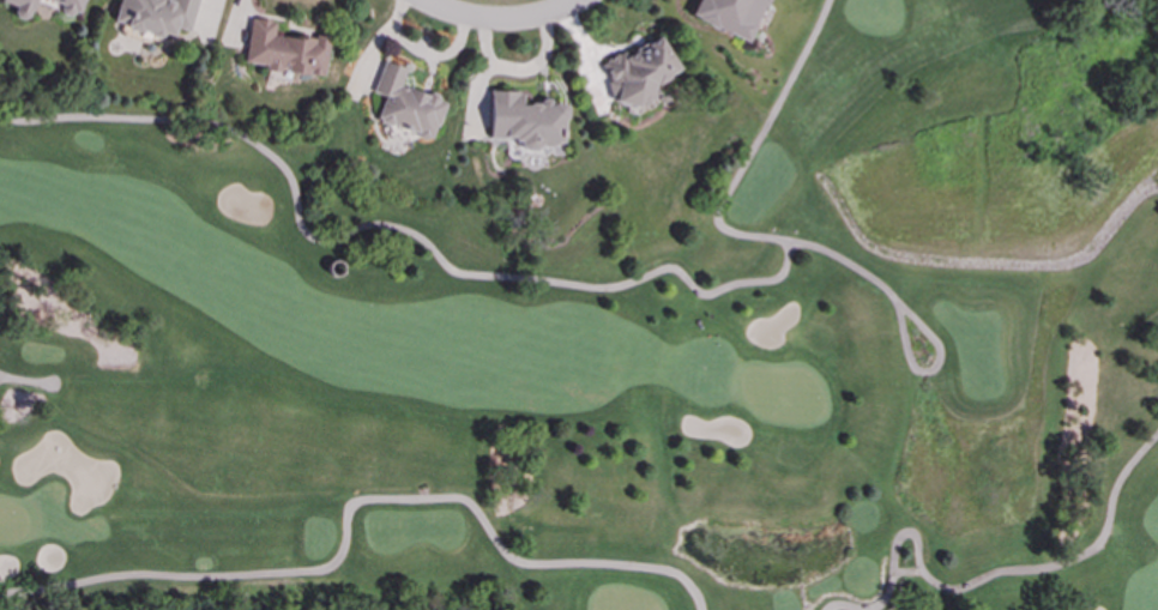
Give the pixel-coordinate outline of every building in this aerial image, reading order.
[(3,3),(19,8),(16,17),(31,23),(39,0),(4,0),(3,3)] [(81,15),(86,0),(40,0),(81,15)] [(175,39),(177,29),(192,33),(199,0),(122,0),(116,26),(175,39)] [(768,0),(702,0),(694,20),(751,43),(768,0)] [(246,64),(267,66),(267,71),(326,78),(330,42),(275,35),(277,23),(252,20),(246,64)] [(627,110),(655,95),(652,89),(681,73),(663,38),(628,56),(627,52),(603,65),(613,85),(614,85),(627,110)] [(565,149),(566,104),(522,103),(522,92),(492,92),(491,140),(522,140),(522,148),(565,149)]
